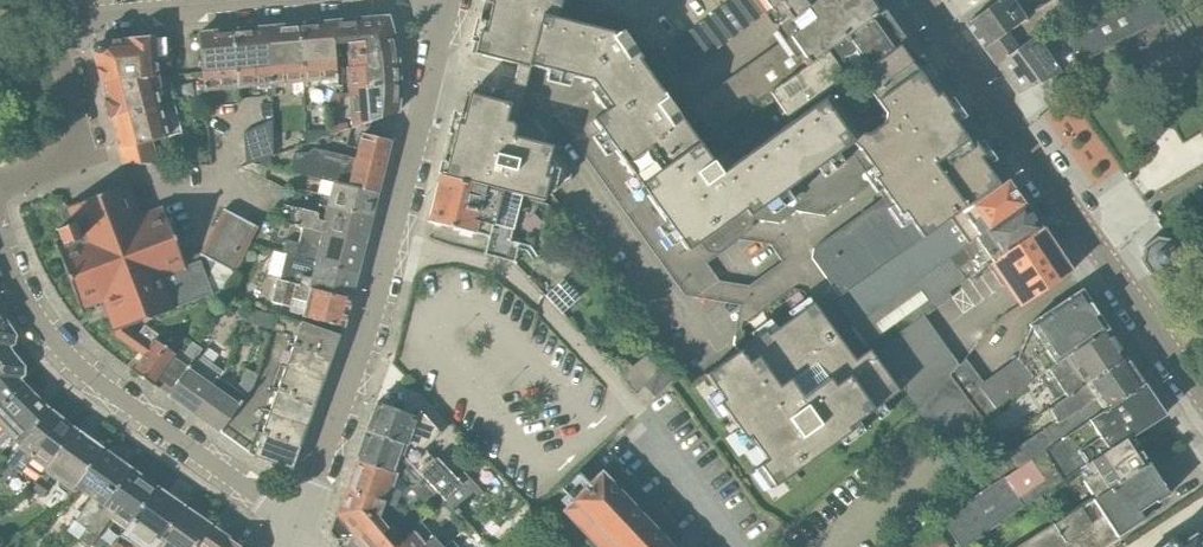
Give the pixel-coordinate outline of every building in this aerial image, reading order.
[(472,53),(518,64),(508,104),(469,94),(467,104),(462,124),(455,122),(442,176),(490,188),(520,197),(543,203),(549,178),(544,177),(552,146),(513,137),(518,117),(521,107),(532,65),(591,80),(611,107),(593,120),(688,251),(709,236),(717,246),(753,219),(778,223),(795,211),(827,216),(877,180),(875,179),(879,176),(854,144),(856,135),(828,93),(788,118),(791,123),(731,166),(724,155),(713,163),(639,60),(641,59),(622,32),(620,33),(558,18),(562,0),(485,0),(472,53)] [(770,9),(789,35),(736,74),(757,102),(769,92),(883,8),(877,0),(763,0),(770,9)] [(1019,46),(1008,31),(1027,18),(1015,0),(1003,0),(999,2),(998,1),(966,24),(995,62),(1019,46)] [(1019,94),(1167,18),(1157,0),(1125,0),(1040,43),(1034,35),(1019,46),(995,62),(1019,94)] [(788,118),(828,93),(847,79),(840,70),(860,55),(867,66),(904,37),(883,8),(769,92),(788,118)] [(352,57),(396,53),(388,18),(333,23),(335,45),(351,43),(352,57)] [(300,26),(304,81),(338,78),(335,45),(333,23),(332,22),(318,24),(300,26)] [(265,28),(268,84),(304,81),(300,26),(278,28),(278,27),(265,28)] [(233,31),(237,86),(268,84),(265,28),(251,29),(251,30),(233,31)] [(239,105),(237,86),(233,31),(212,33),(212,32),(198,34),(202,72),(203,81),(203,91),(205,91),(206,108),(239,105)] [(101,82),(167,76),(158,76),(157,68),(171,67),(168,37),(154,38),(154,37),(126,40),(101,42),(93,51),(101,82)] [(875,179),(877,180),(888,196),(959,145),(942,121),(956,110),(904,37),(867,66),(857,75),(884,112),(883,124),(866,136),(856,135),(854,144),(879,176),(875,179)] [(396,53),(352,57),(353,70),(348,70),(350,91),(399,87),(399,77),(398,65),(396,53)] [(111,120),(174,104),(167,76),(101,82),(105,99),(104,99),(110,120),(111,120)] [(353,129),(398,113),(399,98),(399,87),(350,91),(353,129)] [(174,104),(111,120),(123,165),(156,166),(150,141),(182,133),(174,104)] [(261,104),(261,117),(270,117),(270,104),(261,104)] [(273,153),(271,129),(270,120),(244,132),(246,156),(247,163),(273,153)] [(288,172),(320,180),(378,193),(391,141),(364,134),(357,161),(312,149),(311,152),(293,154),(288,172)] [(933,231),(1007,181),(974,134),(959,145),(888,196),(814,248),(812,258),(840,297),(933,231)] [(265,179),(267,165),(253,162),(240,166),(265,179)] [(490,188),(442,176),(440,175),(434,199),(428,222),(490,237),(486,255),(515,262),(520,243),(510,241),(520,197),(490,188)] [(378,193),(320,180),(316,193),(323,195),(318,213),(329,216),(331,207),(372,216),(378,193)] [(854,326),(937,265),(936,264),(969,241),(970,244),(1024,206),(1007,181),(933,231),(840,297),(836,300),(854,326)] [(157,379),(163,383),(179,360),(173,356),(175,353),(156,340),(160,334),(146,324),(138,334),(131,329),(213,292),(220,295),(234,271),(230,269),(255,224),(228,210),(201,261),(185,268),(161,208),(140,217),(127,184),(66,207),(72,224),(57,230),(62,243),(56,245),(80,309),(103,300),(116,335),(145,355),(133,371),(153,385),(157,379)] [(279,222),(320,232),(366,243),(372,216),(331,207),(329,216),(318,213),(284,204),(279,222)] [(937,265),(854,326),(870,349),(872,348),(875,352),(952,296),(949,292),(992,261),(993,263),(1041,230),(1024,206),(970,244),(969,241),(936,264),(937,265)] [(1041,230),(993,263),(1023,304),(1070,273),(1041,230)] [(317,264),(358,273),(366,243),(320,232),(316,247),(296,242),(292,254),(317,261),(317,264)] [(311,289),(352,298),(358,273),(317,264),(317,261),(292,254),(291,256),(280,253),(278,261),(294,265),(293,268),(313,273),(312,279),(302,276),(300,286),(311,287),(311,289)] [(345,327),(352,298),(311,289),(311,287),(300,286),(277,280),(273,296),(271,296),(269,304),(291,307),(293,298),(306,302),(301,321),(345,327)] [(562,311),(574,300),(560,285),(548,297),(562,311)] [(1039,376),(1109,330),(1082,290),(1030,324),(1017,357),(977,384),(982,390),(968,399),(949,376),(917,411),(944,447),(1039,376)] [(743,338),(735,337),(733,345),(738,352),(705,376),(723,401),(719,403),(746,440),(749,437),(766,461),(759,466),(775,488),(851,433),(848,429),(900,392),(869,350),(854,360),(813,303),(769,335),(766,332),(748,345),(743,338)] [(247,319),(273,329),(278,316),(250,308),(247,319)] [(278,316),(273,329),(296,337),(294,344),(333,357),(341,335),(278,316)] [(14,356),(8,347),(14,344),(15,336),(8,324),(0,328),(0,365),(14,356)] [(1058,403),(1127,358),(1109,330),(1039,376),(1054,397),(1058,403)] [(194,414),(223,371),(200,354),(204,349),(192,341),(183,353),(193,360),(189,366),(179,360),(163,383),(172,389),(168,395),(194,414)] [(333,357),(294,344),(286,366),(325,380),(333,357)] [(644,385),(665,364),(654,348),(633,366),(625,358),(616,368),(637,391),(644,385)] [(0,365),(0,408),(27,386),(20,379),(24,375),(24,368),(14,356),(0,365)] [(1045,429),(1008,452),(1018,468),(1031,460),(1145,385),(1127,358),(1058,403),(1049,409),(1057,421),(1045,429)] [(665,364),(644,385),(655,397),(671,381),(677,376),(667,362),(665,364)] [(325,380),(286,366),(278,389),(317,403),(325,380)] [(224,372),(223,371),(194,414),(220,433),(257,380),(259,374),(245,370),(242,381),(237,388),(220,377),(224,372)] [(1084,468),(1132,437),(1164,415),(1145,385),(1031,460),(1018,468),(1005,477),(994,485),(941,520),(959,546),(967,546),(999,524),(998,522),(1050,489),(1084,468)] [(0,408),(0,435),(8,428),(21,441),(47,407),(27,386),(0,408)] [(317,403),(278,389),(270,410),(309,424),(317,403)] [(377,402),(367,430),(408,446),(404,456),(446,499),(445,500),(457,514),(482,490),(465,473),(458,478),(437,457),(435,459),(425,448),(441,433),(424,414),(420,418),(377,402)] [(47,407),(21,441),(22,442),(11,457),(5,464),(14,470),(19,463),(40,477),(75,430),(49,410),(47,407)] [(309,424),(270,410),(262,433),(301,447),(309,424)] [(75,430),(40,477),(30,491),(41,499),(51,485),(46,482),(50,476),(71,491),(102,449),(75,430)] [(408,446),(367,430),(357,461),(396,475),(397,476),(433,512),(445,500),(446,499),(404,456),(408,446)] [(301,447),(262,433),(254,456),(293,470),(301,447)] [(1093,499),(1149,463),(1132,437),(1084,468),(1090,476),(1082,481),(1093,499)] [(102,449),(71,491),(72,492),(76,486),(93,498),(75,520),(84,526),(128,467),(102,449)] [(396,475),(357,461),(356,463),(353,466),(351,472),(351,475),(346,489),(385,504),(395,508),(401,492),(393,489),(397,476),(396,475)] [(1149,463),(1093,499),(1021,546),(1101,546),(1153,512),(1148,504),(1154,501),(1156,504),(1170,495),(1149,463)] [(84,526),(82,529),(85,531),(78,539),(88,546),(90,546),(110,519),(125,530),(155,487),(128,467),(84,526)] [(601,472),(570,500),(572,503),(563,512),(596,546),(671,546),(601,472)] [(125,530),(120,537),(133,546),(154,546),(183,506),(155,487),(125,530)] [(346,489),(330,533),(330,535),(331,537),(333,539),(335,539),(338,539),(355,537),(364,546),(394,546),(382,533),(388,528),(380,518),(385,504),(346,489)] [(1047,505),(1041,495),(1034,500),(1041,509),(1047,505)] [(154,546),(195,546),(210,525),(183,506),(154,546)] [(396,546),(443,546),(422,523),(412,533),(396,546)] [(195,546),(241,546),(210,525),(195,546)] [(938,531),(913,546),(949,546),(938,531)] [(1164,546),(1202,546),(1202,545),(1196,535),(1180,545),(1175,537),(1166,543),(1167,545),(1164,546)]
